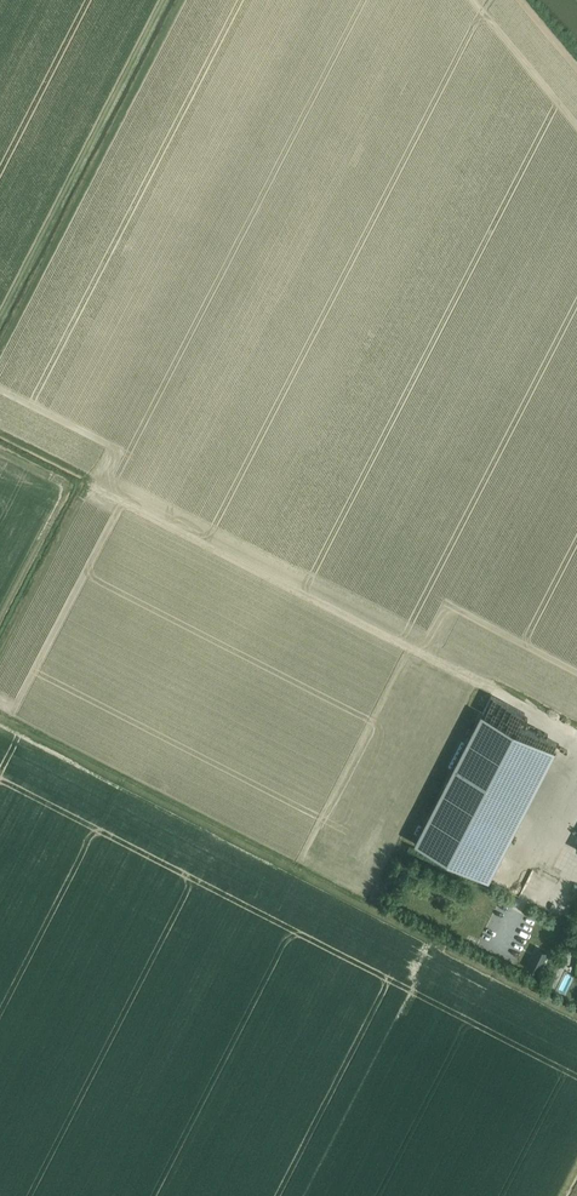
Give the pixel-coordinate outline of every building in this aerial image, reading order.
[(482,713),(415,843),(484,879),(551,749),(482,713)] [(538,972),(548,953),(537,948),(528,967),(538,972)]
